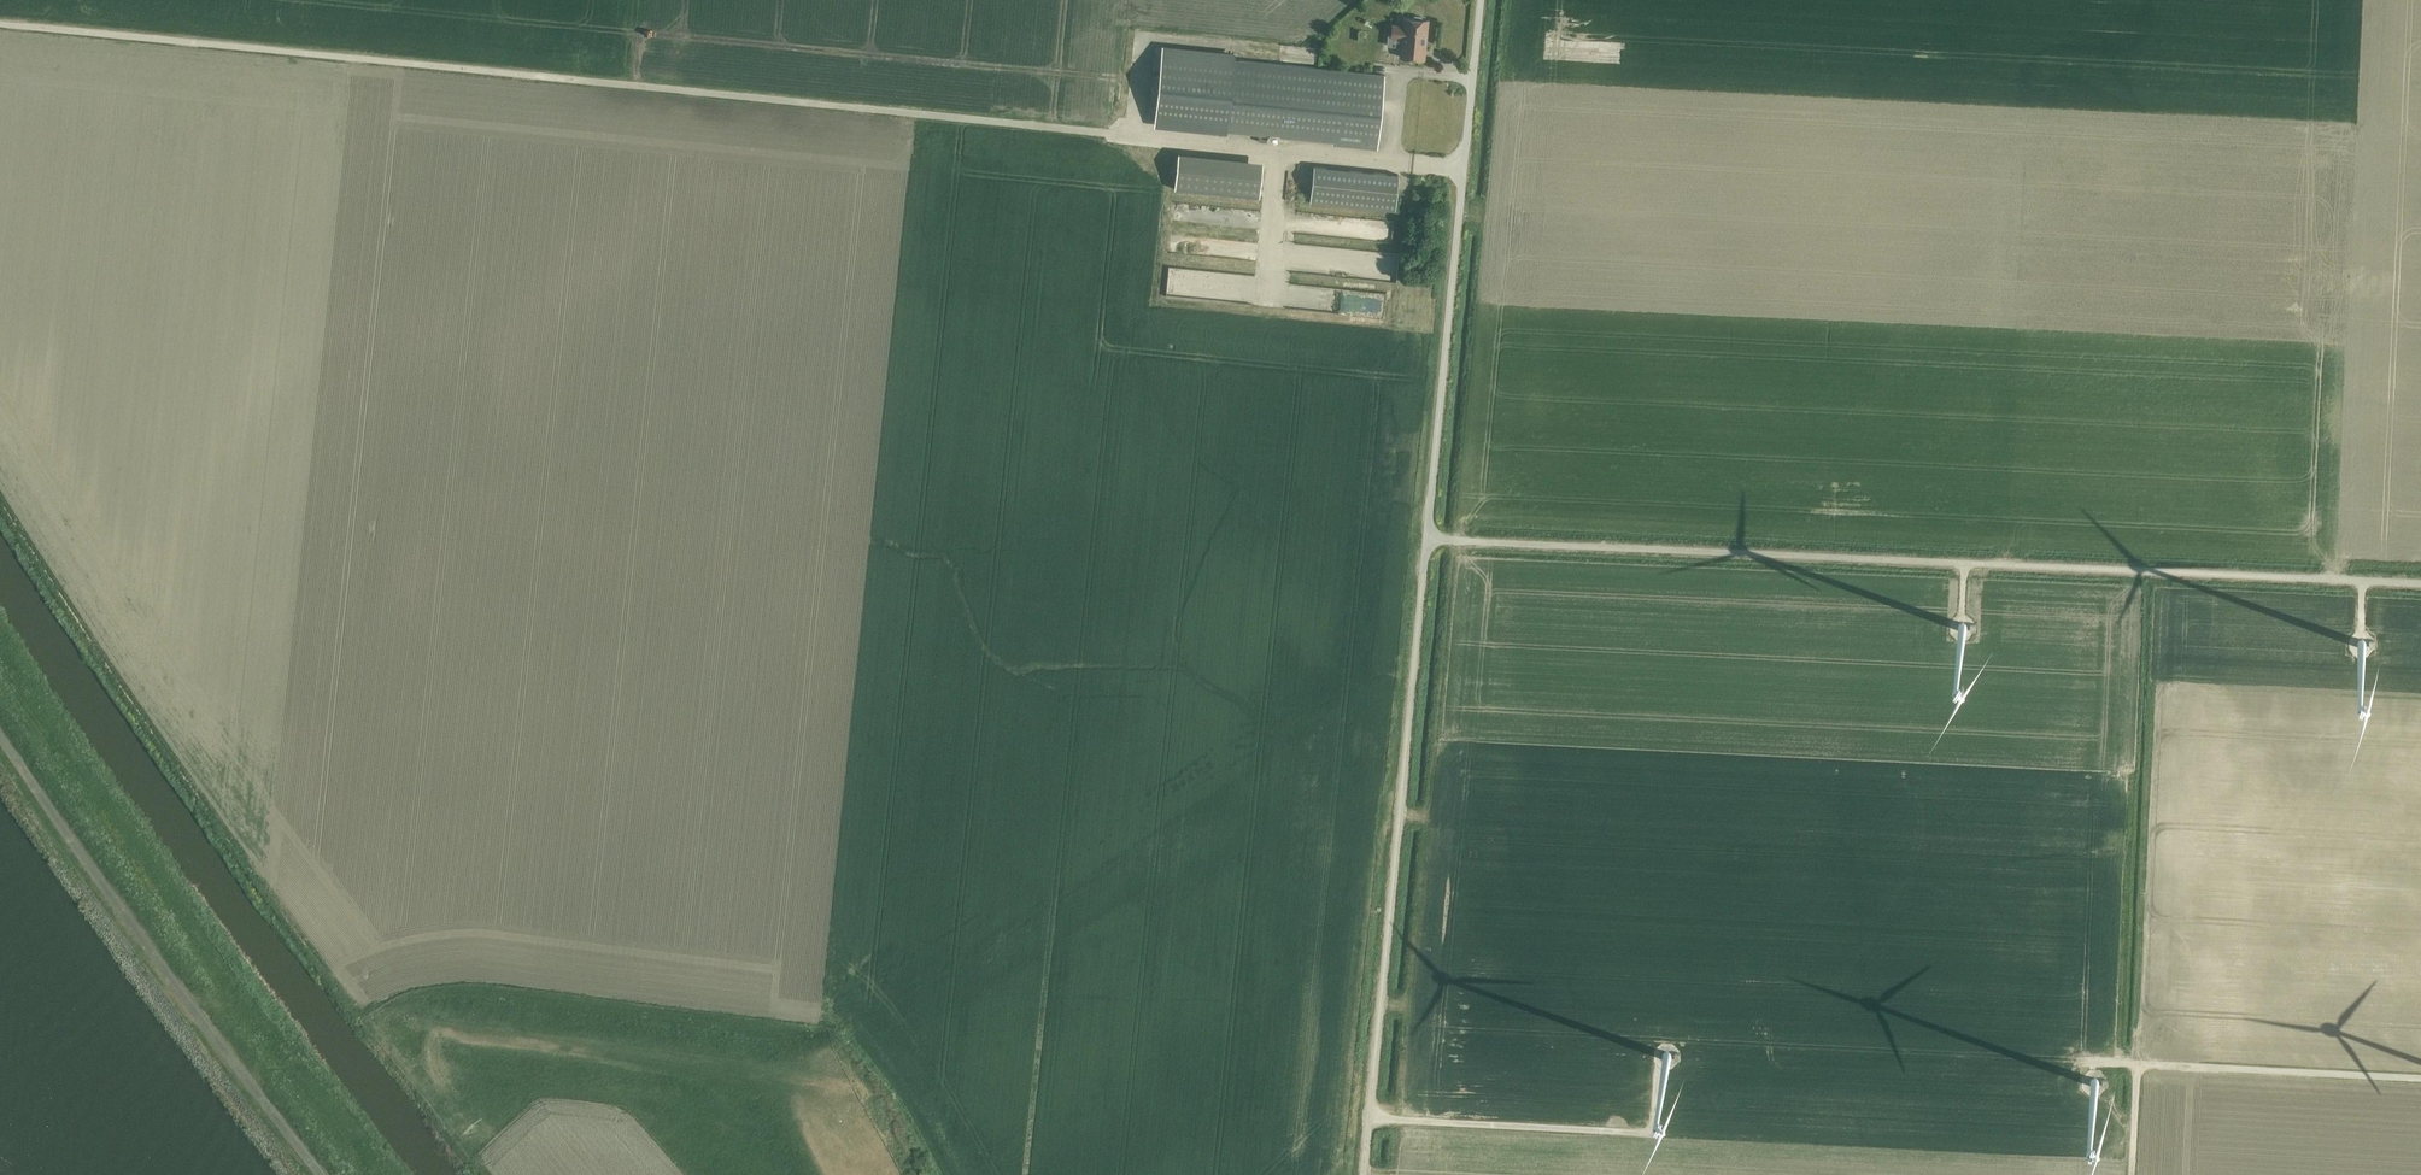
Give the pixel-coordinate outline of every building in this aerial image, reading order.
[(1404,18),(1407,19),(1406,26),(1392,25),(1391,36),(1388,36),(1387,45),(1401,47),(1400,57),(1424,59),(1428,20),(1423,20),(1421,16),(1414,16),(1412,18),(1404,18)] [(1377,148),(1385,75),(1234,60),(1235,53),(1163,45),(1155,125),(1227,132),(1227,128),(1333,138),(1332,144),(1377,148)] [(1259,198),(1263,162),(1178,153),(1174,189),(1259,198)] [(1310,202),(1395,211),(1399,174),(1386,173),(1386,174),(1314,166),(1310,202)]
